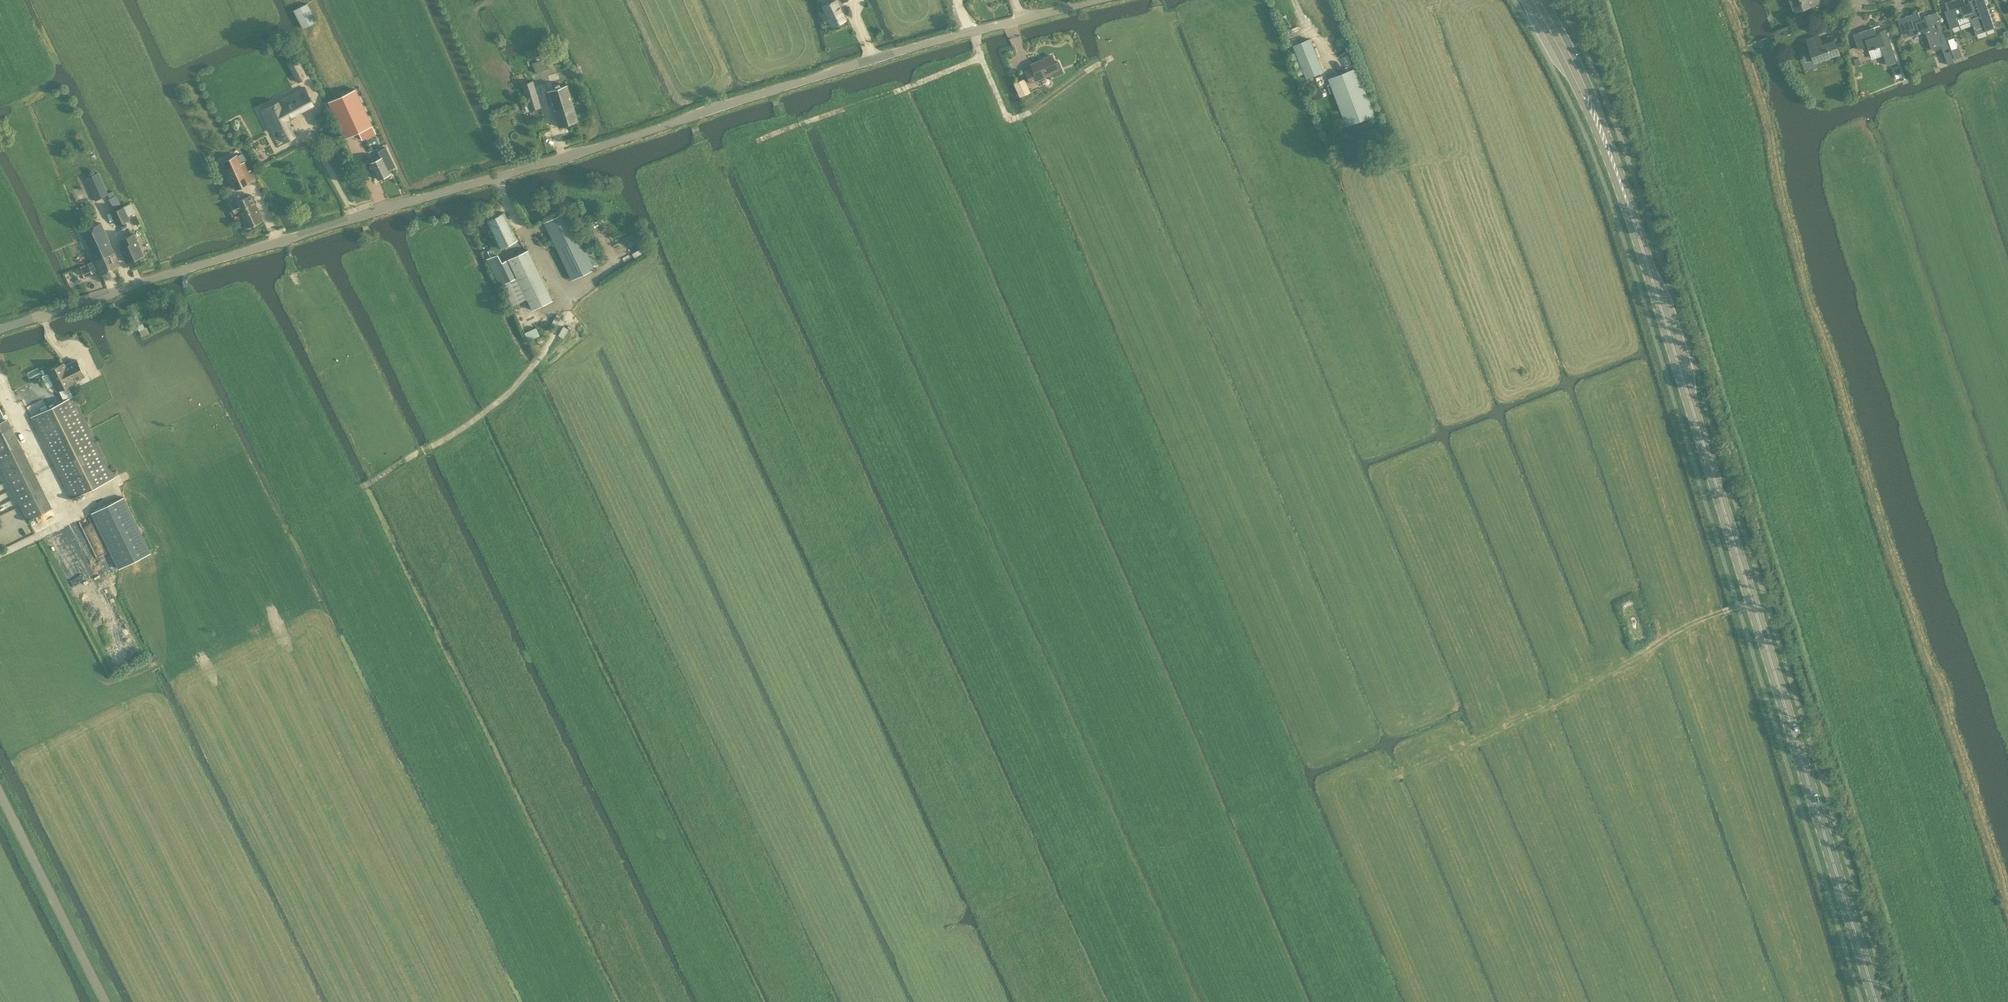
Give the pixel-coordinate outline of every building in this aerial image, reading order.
[(820,1),(822,5),(825,13),(821,15),(825,23),(829,21),(831,26),(845,20),(837,3),(837,2),(842,0),(842,1),(845,0),(822,0),(820,1)] [(1821,2),(1820,0),(1793,0),(1797,10),(1821,2)] [(1945,12),(1950,28),(1959,25),(1958,20),(1970,16),(1976,34),(1986,31),(1994,28),(1985,0),(1972,0),(1969,1),(1970,3),(1965,4),(1964,0),(1953,0),(1946,3),(1948,10),(1945,12)] [(317,22),(308,3),(293,11),(302,29),(317,22)] [(1919,12),(1898,19),(1902,31),(1908,29),(1910,35),(1918,32),(1919,33),(1926,31),(1932,49),(1933,49),(1935,50),(1939,49),(1940,46),(1944,45),(1946,50),(1950,49),(1948,44),(1947,42),(1937,12),(1925,16),(1925,18),(1921,19),(1919,12)] [(1781,30),(1783,35),(1792,32),(1791,27),(1781,30)] [(1887,64),(1897,61),(1886,29),(1880,31),(1881,33),(1877,35),(1874,27),(1854,34),(1859,49),(1868,46),(1869,49),(1881,45),(1887,64)] [(1806,40),(1808,45),(1801,48),(1804,56),(1812,54),(1815,62),(1840,52),(1835,40),(1823,45),(1819,35),(1806,40)] [(1953,38),(1948,40),(1951,50),(1957,48),(1953,38)] [(1311,39),(1294,46),(1307,77),(1323,70),(1311,39)] [(1957,48),(1951,50),(1954,59),(1961,57),(1958,50),(1958,48),(1957,48)] [(1948,55),(1945,56),(1948,64),(1954,62),(1954,61),(1952,54),(1951,54),(1948,55)] [(1032,68),(1025,71),(1030,83),(1038,80),(1037,77),(1050,72),(1053,78),(1063,74),(1058,62),(1055,63),(1052,55),(1030,65),(1032,68)] [(287,63),(288,65),(297,82),(306,77),(307,76),(306,74),(298,57),(287,63)] [(537,73),(548,69),(550,68),(546,58),(541,59),(534,62),(532,63),(536,73),(537,73)] [(1898,64),(1892,66),(1894,74),(1901,72),(1898,64)] [(1347,125),(1375,115),(1357,68),(1329,79),(1347,125)] [(1030,93),(1024,79),(1013,84),(1019,97),(1030,93)] [(530,111),(541,107),(533,80),(521,84),(530,111)] [(1317,81),(1308,85),(1315,100),(1323,97),(1317,81)] [(559,126),(578,120),(567,85),(548,91),(559,126)] [(287,118),(313,104),(304,87),(260,109),(271,132),(277,128),(284,142),(295,136),(287,118)] [(329,101),(328,101),(345,137),(346,137),(356,132),(358,131),(365,128),(372,125),(355,89),(329,101)] [(365,128),(358,131),(362,140),(369,137),(365,128)] [(372,158),(373,161),(370,162),(378,179),(390,173),(388,170),(395,166),(385,148),(379,151),(382,157),(379,158),(378,156),(372,158)] [(237,155),(222,161),(235,189),(250,182),(241,163),(237,155)] [(95,200),(108,194),(99,172),(86,178),(95,200)] [(231,205),(235,213),(235,212),(239,210),(247,227),(263,220),(251,194),(235,201),(236,203),(231,205)] [(123,206),(111,212),(116,225),(129,219),(123,206)] [(572,279),(594,269),(567,211),(545,222),(572,279)] [(499,246),(517,238),(504,212),(487,220),(499,246)] [(101,222),(82,231),(94,259),(114,250),(101,222)] [(143,255),(136,240),(133,233),(121,239),(124,245),(120,247),(128,262),(143,255)] [(512,306),(527,299),(532,309),(553,300),(529,249),(508,259),(517,278),(502,285),(512,306)] [(95,260),(88,263),(89,266),(92,273),(99,269),(101,273),(120,265),(114,250),(94,259),(95,260)] [(499,285),(515,277),(507,259),(501,262),(497,254),(487,258),(499,285)] [(89,266),(82,270),(85,276),(92,273),(89,266)] [(142,336),(149,333),(147,327),(139,330),(142,336)] [(49,372),(42,376),(48,387),(55,383),(58,390),(63,401),(73,396),(68,385),(69,385),(74,382),(73,381),(85,375),(77,359),(66,365),(64,362),(48,370),(49,372)] [(77,398),(80,404),(85,402),(82,395),(77,398)] [(63,401),(32,417),(72,498),(115,477),(74,396),(73,396),(63,401)] [(0,422),(0,464),(16,496),(39,485),(41,483),(8,418),(0,422)] [(53,508),(41,483),(39,485),(16,496),(28,520),(53,508)] [(124,499),(92,515),(118,568),(151,552),(124,499)]
